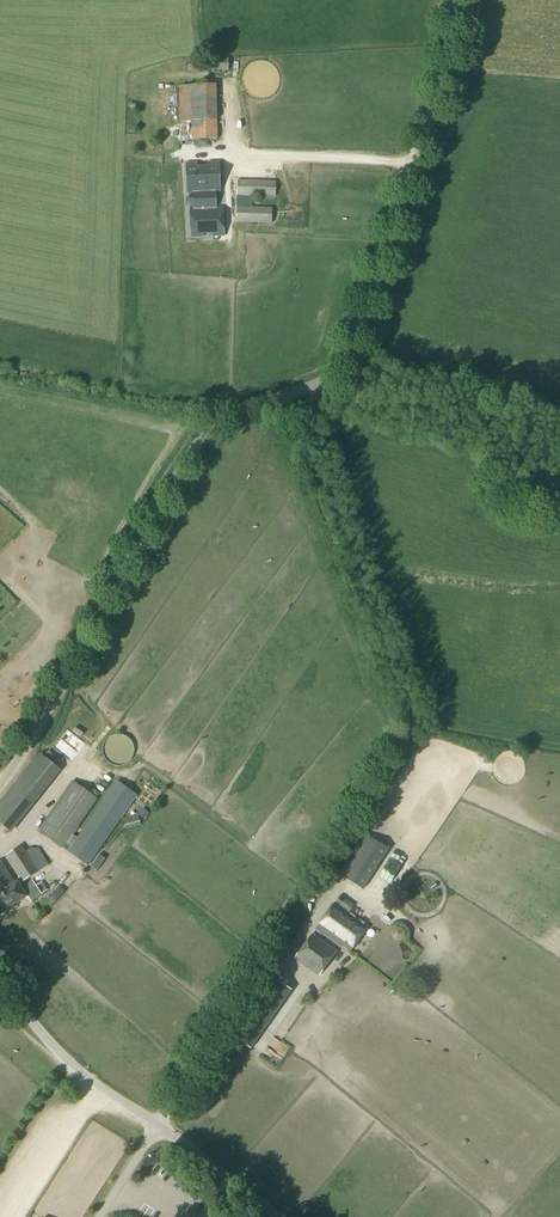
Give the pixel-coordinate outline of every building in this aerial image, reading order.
[(225,71),(226,60),(208,59),(207,71),(225,71)] [(193,155),(217,154),(216,86),(179,87),(180,122),(192,122),(193,155)] [(175,124),(176,144),(186,144),(185,124),(175,124)] [(198,165),(187,165),(188,194),(200,193),(200,210),(191,210),(192,238),(203,237),(203,234),(212,234),(213,237),(224,237),(223,209),(211,210),(211,193),(220,193),(220,183),(219,183),(219,184),(216,184),(216,173),(219,173),(219,174),(220,174),(219,164),(209,164),(209,169),(198,170),(198,165)] [(276,194),(276,186),(276,183),(237,182),(237,186),(234,186),(234,193),(237,193),(236,223),(272,223),(272,209),(252,209),(252,197),(266,198),(266,194),(276,194)] [(234,258),(253,247),(247,237),(229,247),(234,258)] [(124,735),(118,734),(115,735),(111,736),(107,739),(105,742),(103,747),(102,752),(103,756),(106,761),(111,764),(115,766),(122,766),(126,764),(131,760),(133,756),(134,750),(133,745),(129,739),(124,735)] [(0,805),(0,824),(9,832),(59,770),(41,755),(0,805)] [(68,852),(88,866),(138,795),(117,781),(77,838),(68,832),(93,796),(73,782),(38,831),(58,846),(63,839),(72,846),(68,852)] [(142,809),(138,815),(144,820),(149,814),(142,809)] [(141,825),(138,815),(123,819),(126,829),(141,825)] [(365,834),(339,875),(363,891),(389,850),(365,834)] [(5,856),(22,883),(39,872),(49,865),(39,850),(31,847),(25,851),(21,846),(5,856)] [(0,862),(0,913),(24,897),(17,885),(16,886),(0,862)] [(32,881),(22,887),(32,902),(42,895),(47,891),(42,883),(37,887),(32,881)] [(317,930),(350,953),(369,927),(335,903),(317,930)] [(337,953),(312,935),(295,960),(319,977),(337,953)] [(291,990),(271,977),(231,1036),(250,1049),(291,990)]
